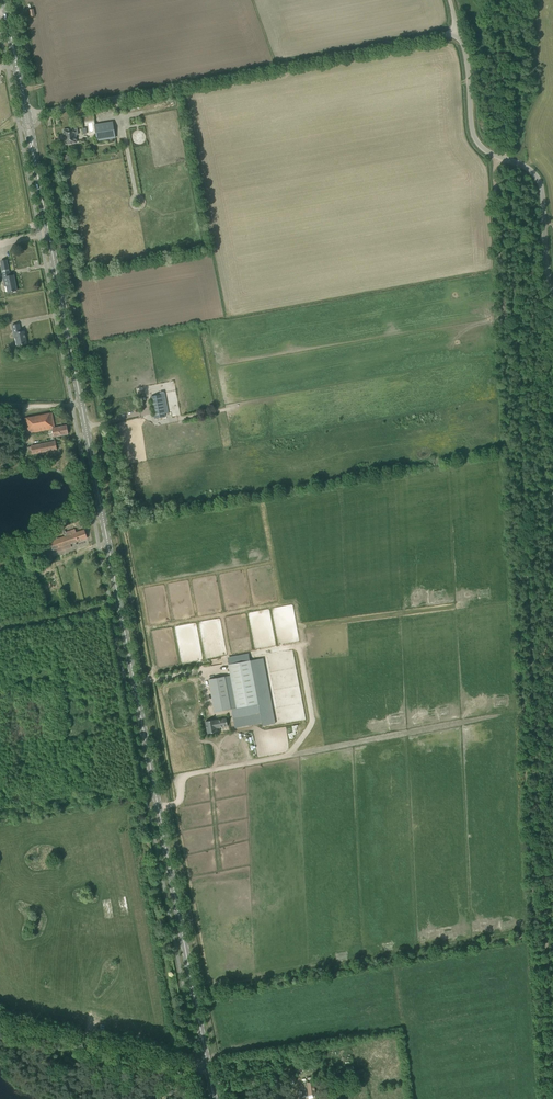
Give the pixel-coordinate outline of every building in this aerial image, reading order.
[(115,138),(112,122),(95,125),(97,141),(115,138)] [(76,143),(74,128),(63,130),(65,144),(76,143)] [(132,144),(144,144),(144,131),(132,131),(132,144)] [(8,292),(17,291),(14,275),(10,276),(7,260),(6,260),(5,255),(0,256),(0,257),(1,261),(0,261),(5,286),(6,285),(8,292)] [(21,331),(19,324),(12,325),(13,333),(14,333),(17,346),(27,344),(24,331),(21,331)] [(164,414),(169,413),(165,393),(160,393),(160,395),(151,396),(155,418),(164,417),(164,414)] [(55,427),(52,413),(24,418),(27,433),(52,429),(54,437),(68,434),(66,425),(55,427)] [(57,449),(55,441),(31,446),(33,454),(57,449)] [(76,533),(75,529),(66,532),(67,535),(50,541),(54,553),(71,547),(70,544),(72,543),(73,546),(77,545),(76,542),(87,538),(84,530),(76,533)] [(231,709),(225,676),(208,679),(214,712),(231,709)] [(205,722),(207,733),(217,731),(217,728),(227,726),(226,718),(205,722)] [(307,1082),(308,1095),(316,1094),(314,1081),(307,1082)]
